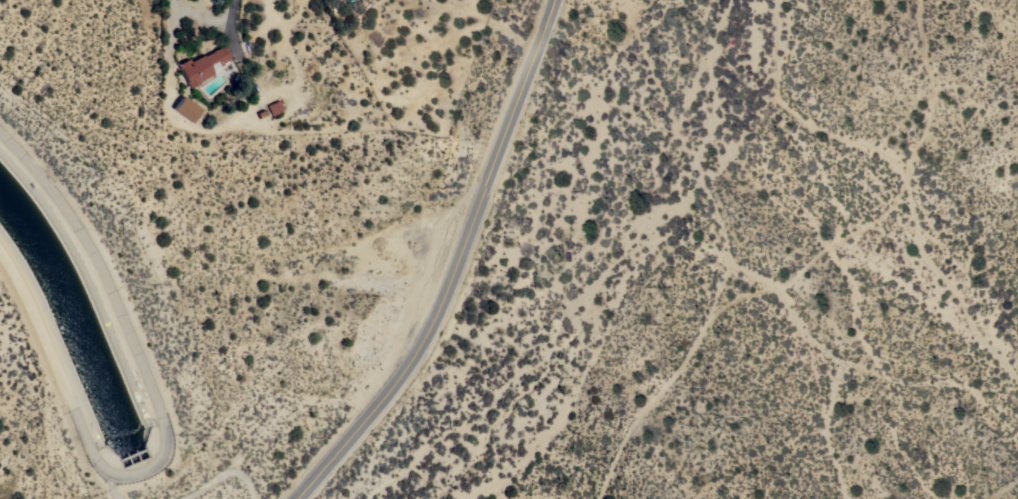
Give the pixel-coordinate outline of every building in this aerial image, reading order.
[(202,55),(221,45),(222,47),(223,46),(228,56),(227,56),(228,58),(217,64),(220,69),(197,81),(198,83),(189,88),(176,64),(187,58),(189,61),(202,54),(202,55)] [(171,109),(181,96),(199,110),(189,123),(171,109)] [(281,109),(277,111),(277,112),(270,116),(265,105),(277,100),(281,109)]
